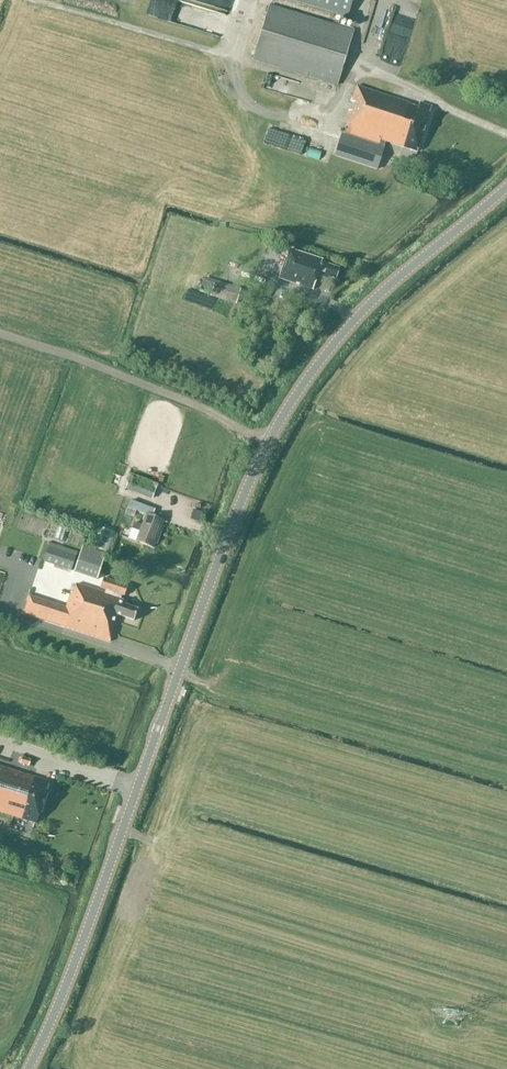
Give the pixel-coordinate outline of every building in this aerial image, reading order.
[(347,17),(353,0),(290,0),(347,17)] [(337,85),(353,31),(269,6),(253,59),(337,85)] [(417,152),(432,107),(420,103),(418,108),(410,105),(410,104),(355,86),(346,117),(348,118),(343,134),(341,134),(335,156),(377,170),(384,148),(383,148),(385,142),(417,152)] [(335,279),(339,269),(321,263),(322,259),(290,249),(287,258),(286,257),(279,278),(312,289),(318,273),(335,279)] [(236,304),(240,291),(241,288),(205,277),(202,289),(213,292),(211,296),(217,298),(236,304)] [(264,292),(258,289),(253,303),(259,305),(264,292)] [(131,474),(129,481),(126,488),(152,498),(155,491),(158,484),(131,474)] [(154,510),(141,505),(131,501),(128,508),(138,512),(147,515),(142,526),(134,523),(132,529),(133,529),(129,539),(152,548),(162,521),(152,517),(154,510)] [(100,528),(92,548),(108,554),(116,534),(100,528)] [(78,552),(50,543),(43,561),(71,571),(78,552)] [(83,546),(74,572),(97,579),(106,554),(83,546)] [(123,571),(125,565),(115,562),(113,568),(123,571)] [(134,621),(138,610),(125,605),(126,602),(120,600),(121,595),(124,596),(127,586),(103,578),(100,588),(106,590),(105,593),(75,584),(72,593),(71,592),(65,609),(33,599),(27,615),(109,642),(118,615),(134,621)] [(31,760),(24,757),(21,764),(29,766),(31,760)] [(49,782),(0,767),(0,812),(35,823),(39,813),(41,814),(48,793),(45,792),(49,782)]
